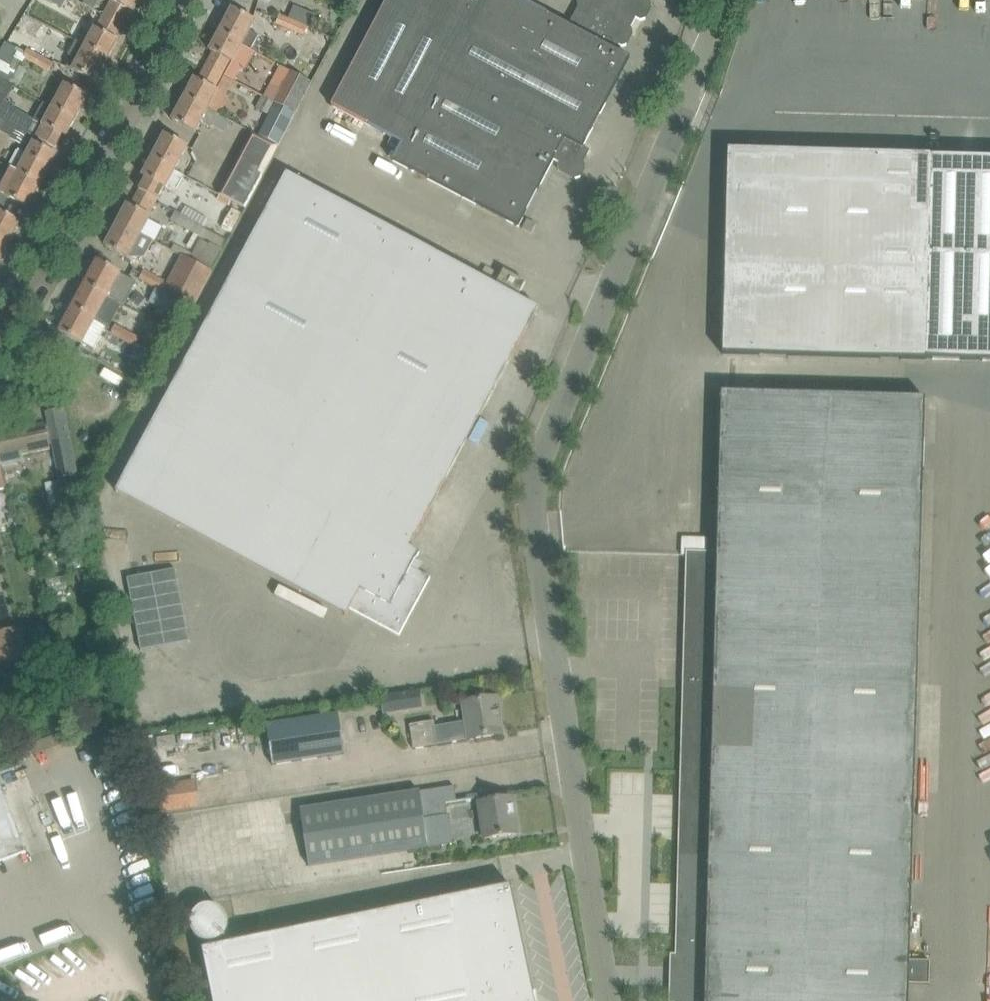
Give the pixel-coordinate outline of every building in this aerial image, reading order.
[(83,4),(76,0),(48,0),(55,4),(77,15),(78,12),(90,18),(94,10),(83,4)] [(83,4),(94,10),(99,1),(98,0),(85,0),(83,4)] [(112,0),(112,1),(106,13),(123,22),(130,11),(133,12),(140,0),(112,0)] [(332,106),(403,143),(393,161),(519,227),(554,160),(559,163),(558,166),(559,170),(576,179),(580,178),(586,167),(585,163),(584,162),(590,150),(583,147),(630,58),(616,50),(619,45),(622,47),(626,46),(633,32),(632,28),(631,28),(636,18),(641,21),(645,19),(652,6),(651,2),(647,0),(578,0),(577,0),(579,5),(580,5),(569,25),(521,0),(388,0),(332,106)] [(275,24),(289,30),(294,20),(308,26),(312,27),(317,14),(293,5),(288,18),(279,14),(275,24)] [(233,9),(219,33),(251,51),(259,35),(250,30),(255,21),(233,9)] [(96,28),(86,46),(109,58),(118,41),(115,39),(121,27),(103,17),(97,29),(96,28)] [(294,20),(289,30),(303,36),(308,26),(294,20)] [(251,51),(219,33),(210,50),(213,52),(207,64),(225,74),(231,61),(246,69),(255,53),(251,51)] [(86,46),(76,40),(68,55),(72,57),(67,67),(96,82),(109,58),(86,46)] [(23,57),(36,64),(40,56),(27,49),(23,57)] [(40,56),(36,64),(49,71),(53,63),(40,56)] [(8,82),(14,71),(0,62),(0,77),(8,82)] [(195,79),(185,97),(219,115),(221,116),(231,98),(217,90),(223,78),(205,68),(198,80),(195,79)] [(289,71),(274,103),(296,114),(312,82),(289,71)] [(59,96),(53,107),(52,108),(76,120),(88,96),(59,81),(53,93),(59,96)] [(219,115),(185,97),(173,120),(196,133),(201,123),(212,128),(219,115)] [(262,97),(256,108),(268,115),(274,103),(262,97)] [(52,108),(53,107),(43,102),(34,120),(45,126),(38,139),(56,149),(62,136),(66,138),(76,120),(52,108)] [(268,115),(257,135),(279,146),(297,114),(296,114),(274,103),(268,115)] [(239,157),(238,157),(236,163),(262,176),(278,146),(252,133),(239,157)] [(165,134),(152,159),(175,172),(188,147),(165,134)] [(19,150),(9,167),(41,184),(57,155),(36,143),(30,155),(19,150)] [(723,354),(989,361),(989,160),(729,152),(723,354)] [(175,172),(152,159),(143,176),(146,178),(140,190),(158,200),(165,188),(175,194),(184,177),(175,172)] [(250,199),(262,176),(236,163),(233,167),(229,175),(219,195),(245,209),(250,199)] [(9,167),(9,168),(11,169),(0,190),(0,205),(4,207),(9,198),(28,208),(41,184),(9,167)] [(288,173),(216,307),(466,441),(538,308),(288,173)] [(128,204),(119,222),(141,234),(150,218),(149,217),(156,204),(137,194),(131,206),(128,204)] [(190,216),(221,233),(228,221),(197,204),(190,216)] [(7,247),(21,222),(0,211),(0,243),(7,247)] [(226,239),(176,212),(171,221),(201,238),(202,236),(221,247),(226,239)] [(522,229),(531,234),(536,225),(527,220),(522,229)] [(141,234),(119,222),(105,246),(128,258),(129,257),(144,257),(153,240),(141,234)] [(200,239),(189,259),(209,270),(221,248),(210,242),(209,244),(200,239)] [(182,255),(167,282),(165,287),(182,297),(182,296),(196,304),(214,272),(209,270),(189,259),(182,255)] [(98,261),(85,284),(108,297),(124,305),(136,281),(115,270),(98,261)] [(139,279),(151,285),(156,276),(144,270),(139,279)] [(497,282),(519,294),(525,283),(503,271),(497,282)] [(156,276),(151,285),(155,288),(148,302),(172,314),(182,297),(165,287),(167,282),(156,276)] [(85,284),(72,308),(95,320),(108,297),(85,284)] [(466,441),(216,307),(116,492),(346,615),(349,608),(399,635),(430,578),(418,571),(422,563),(415,559),(419,552),(409,547),(466,441)] [(72,308),(59,332),(77,341),(93,350),(106,326),(95,320),(72,308)] [(110,333),(122,339),(127,331),(114,324),(110,333)] [(127,331),(122,339),(134,346),(139,338),(127,331)] [(141,344),(125,372),(145,382),(160,354),(141,344)] [(719,507),(718,556),(689,554),(677,1000),(908,1000),(924,399),(722,394),(719,507)] [(0,434),(0,467),(1,467),(24,462),(23,456),(23,455),(51,449),(50,444),(53,443),(59,478),(79,474),(65,408),(47,411),(46,412),(50,425),(46,426),(46,422),(11,429),(12,432),(0,434)] [(675,553),(675,539),(640,539),(640,553),(675,553)] [(18,656),(12,636),(9,628),(0,631),(0,663),(5,661),(18,657),(18,656)] [(422,707),(419,690),(400,693),(403,710),(422,707)] [(467,721),(435,727),(438,745),(469,739),(482,737),(502,734),(496,698),(477,701),(464,702),(467,721)] [(338,714),(266,724),(272,765),(344,754),(338,714)] [(410,725),(414,749),(438,745),(435,727),(434,721),(410,725)] [(383,741),(382,743),(383,746),(385,748),(388,748),(391,747),(392,745),(393,742),(392,740),(390,738),(387,737),(384,738),(383,741)] [(196,782),(154,788),(157,812),(200,806),(196,782)] [(26,853),(19,835),(0,783),(0,863),(26,853)] [(443,845),(438,817),(448,815),(443,788),(424,791),(301,810),(311,865),(408,850),(443,845)] [(512,797),(479,802),(485,839),(517,834),(512,797)] [(202,949),(213,1000),(535,1000),(533,992),(512,886),(202,949)] [(208,911),(179,912),(180,940),(209,940),(208,911)] [(911,957),(921,958),(921,947),(911,947),(911,957)]
